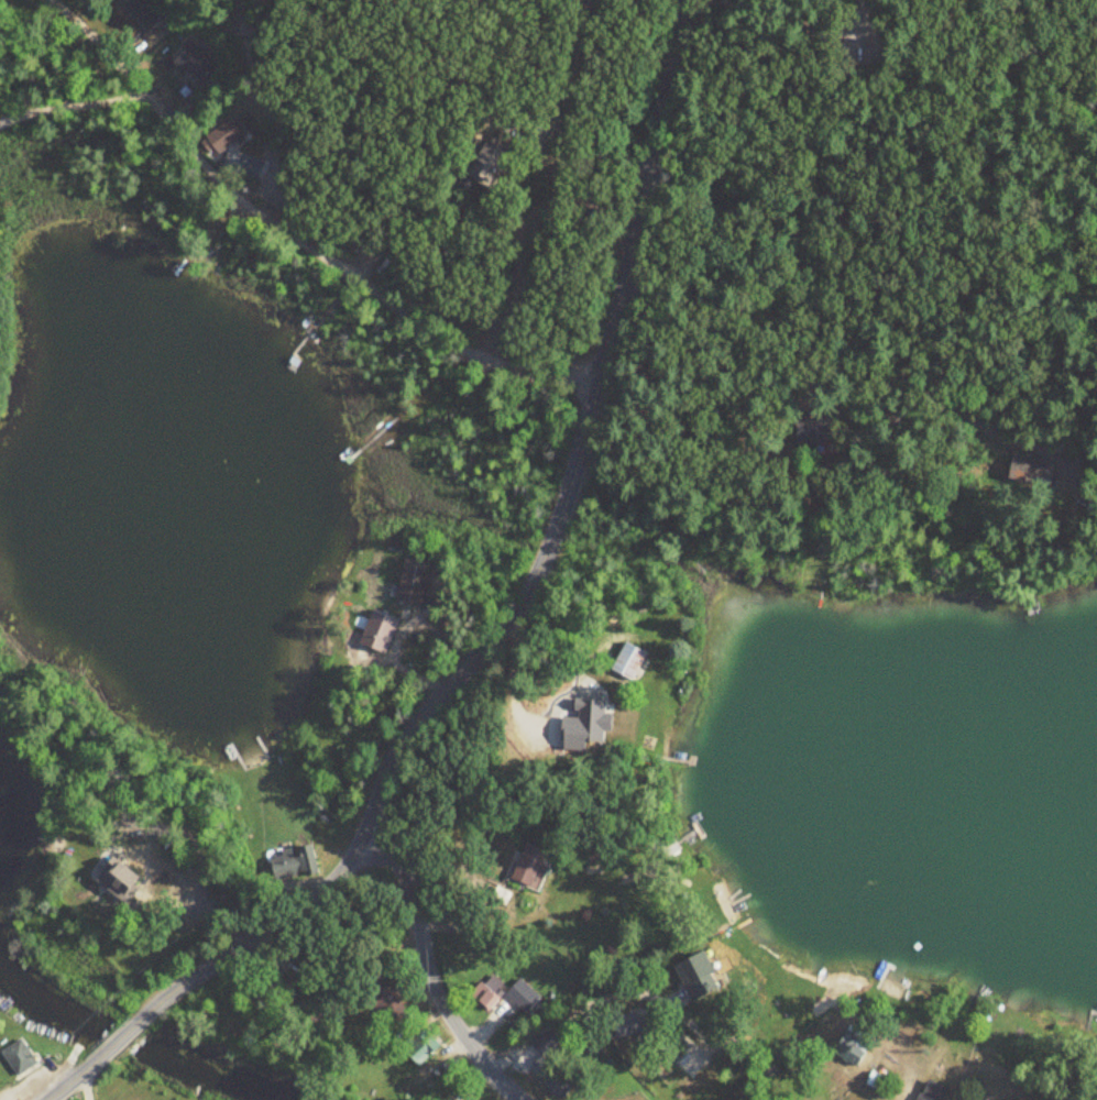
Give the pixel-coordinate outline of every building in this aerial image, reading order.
[(162,17),(145,0),(114,0),(113,1),(146,33),(162,17)] [(231,142),(217,126),(199,142),(213,158),(231,142)] [(465,174),(491,188),(510,152),(484,138),(465,174)] [(256,183),(263,165),(225,151),(219,169),(256,183)] [(1045,464),(1005,451),(998,471),(1039,484),(1045,464)] [(392,611),(420,615),(429,561),(402,557),(392,611)] [(357,643),(384,655),(399,623),(372,610),(357,643)] [(645,653),(624,641),(608,669),(630,681),(645,653)] [(527,886),(543,850),(523,842),(507,877),(527,886)] [(272,880),(316,871),(310,843),(266,852),(272,880)] [(689,1001),(718,988),(701,949),(671,963),(689,1001)] [(484,1009),(505,988),(489,973),(469,995),(484,1009)] [(401,1005),(369,974),(355,987),(387,1019),(401,1005)] [(503,993),(525,1013),(539,998),(517,978),(503,993)] [(612,1035),(633,1035),(633,1015),(612,1015),(612,1035)] [(830,1051),(854,1067),(871,1041),(848,1025),(830,1051)] [(705,1065),(669,1030),(654,1045),(689,1080),(705,1065)] [(4,1049),(20,1072),(40,1059),(24,1036),(4,1049)] [(415,1060),(428,1050),(418,1038),(405,1048),(415,1060)] [(864,1085),(881,1091),(886,1078),(869,1071),(864,1085)] [(927,1079),(916,1099),(943,1099),(948,1090),(927,1079)]
